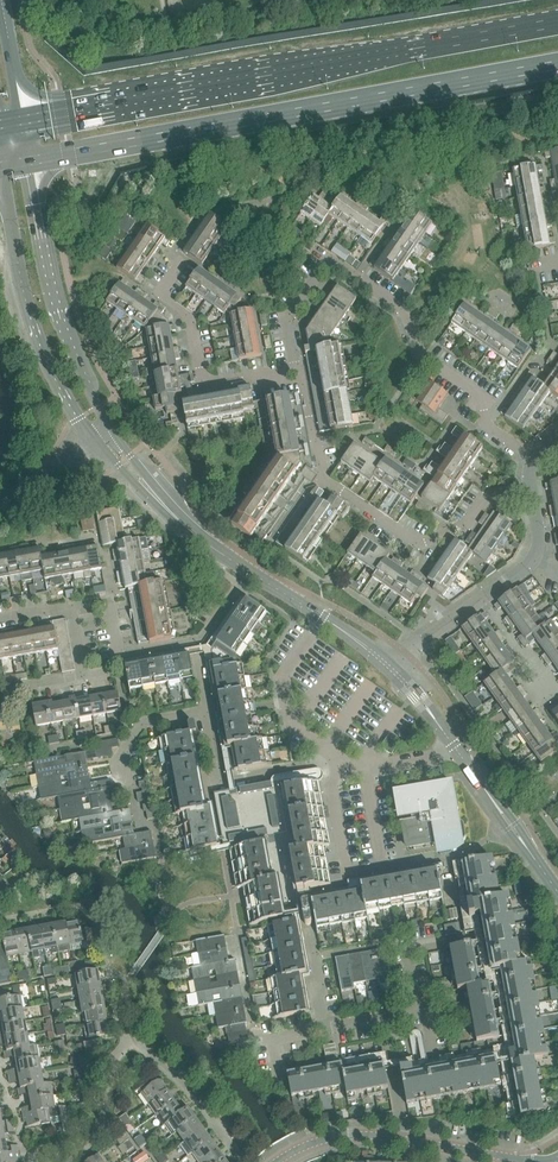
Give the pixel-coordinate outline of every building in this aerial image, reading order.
[(553,169),(557,168),(557,150),(550,151),(550,152),(545,153),(546,159),(551,158),(553,169)] [(535,166),(513,170),(516,187),(527,185),(526,180),(538,178),(537,172),(542,171),(541,165),(536,166),(535,166)] [(550,181),(551,187),(557,185),(557,168),(553,169),(555,180),(550,181)] [(516,187),(518,198),(546,193),(545,188),(540,189),(538,178),(526,180),(527,185),(516,187)] [(329,216),(338,222),(351,203),(346,200),(350,195),(345,192),(342,197),(341,196),(333,208),(328,215),(329,216)] [(518,198),(521,215),(532,213),(532,208),(543,206),(542,200),(547,199),(546,193),(518,198)] [(301,213),(311,220),(327,197),(322,194),(319,198),(314,195),(301,213)] [(321,227),(329,216),(328,215),(333,208),(329,205),(332,200),(327,197),(311,220),(321,227)] [(338,222),(347,229),(364,205),(359,202),(355,206),(351,203),(338,222)] [(347,229),(361,238),(368,229),(363,225),(370,216),(365,213),(368,208),(364,205),(347,229)] [(521,215),(523,227),(551,221),(550,216),(545,217),(543,206),(532,208),(532,213),(521,215)] [(402,218),(426,234),(433,224),(414,211),(410,216),(406,213),(402,218)] [(202,216),(199,220),(222,237),(229,227),(210,214),(207,219),(202,216)] [(368,229),(361,238),(371,245),(384,226),(387,221),(382,218),(379,222),(370,216),(363,225),(368,229)] [(426,234),(402,218),(399,223),(404,226),(397,235),(407,241),(410,237),(419,243),(426,234)] [(200,229),(197,233),(216,246),(222,237),(199,220),(195,225),(200,229)] [(523,227),(525,238),(548,234),(547,228),(552,227),(551,221),(523,227)] [(166,238),(147,225),(137,240),(146,246),(149,242),(159,248),(162,244),(166,247),(170,242),(165,239),(166,238)] [(189,234),(186,239),(209,256),(216,246),(197,233),(194,237),(189,234)] [(548,234),(525,238),(528,250),(550,246),(550,245),(555,244),(554,238),(549,239),(548,234)] [(389,236),(386,241),(409,257),(419,243),(410,237),(407,241),(397,235),(394,240),(389,236)] [(209,256),(186,239),(183,244),(187,247),(184,252),(202,265),(209,256)] [(146,246),(137,240),(130,249),(154,266),(157,261),(152,257),(159,248),(149,242),(146,246)] [(387,249),(381,258),(390,265),(394,260),(403,267),(409,257),(386,241),(383,246),(387,249)] [(345,261),(351,253),(342,247),(336,255),(345,261)] [(130,249),(124,259),(142,272),(146,267),(150,270),(154,266),(130,249)] [(349,256),(345,262),(356,269),(360,264),(349,256)] [(390,265),(381,258),(378,263),(373,260),(370,265),(375,268),(374,268),(393,281),(403,267),(394,260),(390,265)] [(142,272),(124,259),(117,269),(136,282),(136,281),(141,284),(144,280),(139,276),(142,272)] [(220,270),(225,273),(229,269),(224,265),(220,270)] [(186,288),(196,295),(209,276),(199,269),(186,288)] [(233,271),(229,276),(234,280),(238,275),(233,271)] [(196,295),(205,301),(218,283),(209,276),(196,295)] [(226,281),(231,285),(234,280),(229,276),(226,281)] [(107,302),(117,309),(130,291),(125,288),(129,283),(124,279),(120,284),(107,302)] [(404,289),(411,294),(417,284),(410,279),(404,289)] [(234,280),(231,285),(235,288),(239,283),(234,280)] [(205,301),(215,308),(227,289),(218,283),(205,301)] [(334,292),(331,296),(350,309),(356,300),(338,287),(337,287),(333,284),(329,289),(334,292)] [(117,309),(126,316),(142,292),(138,289),(134,294),(130,291),(117,309)] [(228,289),(227,289),(215,308),(224,315),(226,312),(231,315),(242,308),(238,305),(242,299),(228,289)] [(147,296),(142,292),(126,316),(135,322),(148,304),(144,301),(147,296)] [(323,298),(320,303),(343,319),(350,309),(331,296),(328,301),(323,298)] [(467,300),(472,304),(476,299),(471,296),(467,300)] [(135,322),(145,329),(161,305),(156,302),(153,307),(148,304),(135,322)] [(321,311),(318,315),(337,328),(343,319),(320,303),(316,307),(321,311)] [(145,329),(147,330),(169,326),(168,321),(161,316),(166,309),(161,305),(145,329)] [(451,323),(466,333),(472,324),(468,321),(474,312),(464,305),(451,323)] [(242,312),(242,308),(231,315),(233,326),(256,322),(253,310),(242,312)] [(486,313),(491,317),(495,312),(489,308),(486,313)] [(466,333),(475,340),(488,321),(474,312),(468,321),(472,324),(466,333)] [(495,312),(491,317),(496,320),(500,316),(495,312)] [(312,324),(311,325),(330,338),(337,328),(318,315),(315,320),(310,316),(307,321),(312,324)] [(498,328),(488,321),(475,340),(489,350),(496,340),(491,337),(498,328)] [(233,326),(235,338),(258,333),(256,322),(233,326)] [(147,330),(150,347),(161,345),(160,340),(171,338),(170,332),(176,331),(175,325),(169,326),(147,330)] [(311,325),(307,332),(310,347),(316,346),(317,351),(332,349),(332,348),(330,338),(311,325)] [(510,330),(515,333),(518,328),(513,325),(510,330)] [(489,350),(499,356),(512,338),(498,328),(491,337),(496,340),(489,350)] [(518,328),(515,333),(520,337),(523,332),(518,328)] [(235,338),(237,349),(260,345),(258,333),(235,338)] [(150,347),(152,359),(180,353),(179,347),(173,349),(171,338),(160,340),(161,345),(150,347)] [(521,344),(512,338),(499,356),(508,363),(521,344)] [(529,343),(534,346),(537,342),(532,338),(529,343)] [(521,344),(508,363),(518,370),(531,351),(521,344)] [(260,345),(237,349),(239,360),(262,356),(260,345)] [(339,347),(332,348),(332,349),(317,351),(316,346),(310,347),(304,348),(305,354),(317,352),(318,357),(312,358),(306,359),(309,371),(314,370),(320,369),(322,379),(316,380),(310,381),(313,393),(318,392),(324,391),(326,402),(320,403),(314,404),(317,416),(322,415),(328,414),(330,424),(324,425),(319,426),(320,432),(331,430),(331,431),(353,427),(339,347)] [(552,365),(557,357),(557,355),(554,352),(547,362),(552,365)] [(148,377),(155,375),(166,373),(165,368),(176,366),(175,360),(181,359),(180,353),(152,359),(154,368),(148,369),(147,371),(148,377)] [(166,373),(155,375),(159,397),(153,398),(156,410),(166,409),(167,414),(170,414),(172,422),(166,423),(167,429),(173,428),(172,425),(178,424),(176,413),(179,412),(176,395),(182,394),(181,388),(186,387),(192,386),(190,374),(178,376),(176,366),(165,368),(166,373)] [(550,378),(557,383),(557,366),(550,378)] [(422,367),(418,374),(422,377),(427,370),(422,367)] [(535,374),(530,371),(523,381),(528,384),(525,389),(544,402),(550,392),(543,387),(532,379),(535,374)] [(550,378),(543,387),(550,392),(557,398),(557,383),(550,378)] [(419,410),(441,425),(448,415),(439,408),(448,394),(427,380),(414,399),(423,405),(419,410)] [(234,396),(223,398),(222,392),(221,386),(209,389),(210,394),(211,400),(201,402),(199,391),(193,392),(193,391),(187,393),(189,404),(183,405),(187,427),(244,417),(243,411),(254,409),(251,387),(245,388),(244,382),(232,385),(233,390),(234,396)] [(517,390),(514,395),(537,411),(544,402),(525,389),(522,393),(517,390)] [(267,401),(277,458),(300,454),(300,453),(305,452),(305,453),(311,452),(310,445),(304,446),(298,447),(296,431),(301,430),(307,429),(305,417),(299,418),(293,419),(291,403),(296,402),(302,401),(301,395),(289,397),(267,401)] [(515,403),(512,407),(531,420),(537,411),(514,395),(510,400),(515,403)] [(531,420),(512,407),(509,412),(504,409),(501,413),(505,417),(524,430),(531,420)] [(435,479),(432,483),(441,490),(438,495),(447,501),(483,449),(464,436),(464,437),(462,435),(463,433),(456,428),(451,435),(461,441),(454,450),(445,444),(438,454),(448,460),(441,469),(432,463),(425,472),(435,479)] [(362,443),(367,446),(370,441),(366,438),(362,443)] [(370,441),(367,446),(372,450),(375,445),(370,441)] [(341,463),(351,469),(364,451),(354,444),(341,463)] [(384,451),(389,454),(392,450),(388,446),(384,451)] [(392,450),(389,454),(394,458),(397,453),(392,450)] [(351,469),(360,476),(373,457),(364,451),(351,469)] [(277,458),(278,460),(297,473),(302,465),(300,454),(277,458)] [(370,483),(373,478),(383,464),(382,463),(373,457),(360,476),(370,483)] [(373,478),(382,484),(395,465),(386,459),(382,463),(383,464),(373,478)] [(403,464),(408,467),(411,462),(406,459),(403,464)] [(278,460),(238,517),(257,530),(257,529),(262,533),(266,528),(261,524),(267,515),(272,519),(279,509),(274,506),(280,497),(285,500),(292,490),(287,487),(293,478),(302,484),(306,479),(301,476),(296,473),(297,473),(278,460)] [(411,462),(408,467),(413,471),(416,466),(411,462)] [(382,484),(392,491),(405,472),(395,465),(382,484)] [(392,491),(401,497),(414,478),(405,472),(392,491)] [(414,478),(401,497),(411,504),(424,485),(414,478)] [(554,500),(557,499),(557,481),(551,483),(545,484),(546,490),(552,489),(554,500)] [(441,490),(432,483),(421,498),(440,511),(447,501),(438,495),(441,490)] [(316,494),(321,497),(324,492),(319,489),(316,494)] [(296,529),(301,532),(292,546),(287,543),(282,539),(279,544),(288,551),(307,564),(339,517),(346,522),(348,519),(353,512),(335,499),(328,508),(321,503),(321,504),(311,497),(308,503),(313,506),(317,509),(308,523),(303,519),(299,516),(292,526),(296,529)] [(550,512),(557,511),(557,499),(554,500),(555,506),(549,507),(550,512)] [(415,507),(425,514),(429,509),(419,502),(415,507)] [(97,512),(99,524),(121,519),(119,508),(97,512)] [(485,513),(482,518),(505,535),(512,525),(494,512),(490,517),(485,513)] [(257,530),(238,517),(232,526),(251,539),(254,534),(259,538),(262,533),(257,529),(257,530)] [(483,526),(480,531),(499,544),(505,535),(482,518),(479,523),(483,526)] [(99,524),(101,535),(123,531),(121,519),(99,524)] [(103,547),(117,544),(126,542),(125,542),(123,531),(101,535),(103,547)] [(472,532),(469,537),(492,553),(499,544),(480,531),(477,535),(472,532)] [(348,553),(358,560),(370,542),(361,535),(348,553)] [(470,545),(467,550),(473,554),(486,563),(492,553),(469,537),(466,542),(470,545)] [(113,550),(114,556),(142,551),(139,539),(125,542),(126,542),(117,544),(118,549),(113,550)] [(97,547),(96,541),(91,542),(92,548),(81,550),(83,561),(88,560),(90,572),(102,570),(98,547),(97,547)] [(446,542),(443,547),(466,564),(473,554),(467,550),(454,541),(451,546),(446,542)] [(358,560),(367,567),(380,548),(370,542),(358,560)] [(34,550),(28,551),(32,573),(44,571),(40,552),(41,552),(40,549),(39,549),(38,543),(33,544),(34,550)] [(68,547),(74,575),(90,572),(88,560),(83,561),(81,550),(75,551),(74,545),(68,547)] [(16,547),(21,576),(32,573),(28,551),(23,552),(22,546),(16,547)] [(16,547),(10,549),(11,554),(6,555),(10,578),(21,576),(16,547)] [(64,553),(53,555),(55,567),(60,566),(62,577),(74,575),(68,547),(63,548),(64,553)] [(444,556),(441,560),(460,573),(466,564),(443,547),(439,552),(444,556)] [(367,567),(376,573),(386,560),(390,555),(380,548),(367,567)] [(46,550),(41,552),(40,552),(44,571),(45,580),(62,577),(60,566),(55,567),(53,555),(47,556),(46,550)] [(120,561),(121,567),(144,562),(142,551),(114,556),(115,562),(120,561)] [(10,578),(6,555),(0,556),(0,553),(0,579),(10,578)] [(373,578),(382,585),(399,561),(394,558),(390,563),(386,560),(376,573),(373,578)] [(433,561),(430,566),(453,582),(460,573),(441,560),(438,565),(433,561)] [(382,585),(392,591),(405,573),(400,569),(403,565),(399,561),(382,585)] [(144,562),(121,567),(122,572),(117,573),(118,579),(146,573),(144,562)] [(453,582),(430,566),(426,571),(431,574),(428,579),(436,585),(433,590),(443,597),(453,582)] [(333,574),(338,578),(341,573),(337,570),(333,574)] [(392,591),(401,598),(417,574),(412,571),(409,576),(405,573),(392,591)] [(148,585),(146,573),(118,579),(119,584),(125,583),(126,589),(128,589),(148,585)] [(417,574),(401,598),(411,604),(417,596),(422,599),(428,589),(419,582),(422,578),(417,574)] [(348,584),(352,588),(356,583),(351,580),(348,584)] [(135,623),(140,622),(146,621),(149,637),(138,639),(139,645),(150,643),(172,639),(162,582),(148,585),(128,589),(130,595),(141,592),(144,609),(132,611),(135,623)] [(356,583),(352,588),(357,591),(361,586),(356,583)] [(502,607),(506,612),(529,595),(530,595),(523,585),(499,602),(499,603),(494,606),(498,611),(502,607)] [(504,620),(508,625),(531,608),(535,605),(529,595),(506,612),(509,616),(504,620)] [(266,612),(247,599),(239,610),(258,624),(266,612)] [(516,626),(519,630),(537,617),(531,608),(508,625),(511,629),(516,626)] [(258,624),(239,610),(232,621),(251,634),(258,624)] [(478,632),(487,625),(484,621),(489,617),(486,612),(481,616),(480,615),(462,628),(472,643),(482,636),(478,632)] [(526,640),(533,635),(532,635),(544,627),(544,626),(550,622),(543,613),(537,617),(519,630),(522,635),(517,638),(521,643),(526,640)] [(66,620),(53,622),(54,628),(54,627),(55,631),(68,628),(66,620)] [(244,645),(251,634),(232,621),(225,631),(244,645)] [(532,635),(533,635),(526,640),(529,644),(531,643),(536,640),(543,649),(552,642),(549,638),(557,631),(551,621),(550,622),(544,626),(544,627),(532,635)] [(53,622),(47,623),(48,629),(43,630),(47,652),(58,650),(58,648),(56,639),(55,631),(54,627),(54,628),(53,622)] [(36,625),(30,626),(36,654),(47,652),(43,630),(37,631),(36,625)] [(479,652),(502,636),(499,631),(494,635),(487,625),(478,632),(482,636),(472,643),(479,652)] [(26,633),(20,634),(24,656),(36,654),(30,626),(25,627),(26,633)] [(68,628),(55,631),(56,639),(69,637),(68,628)] [(8,630),(13,658),(24,656),(20,634),(15,635),(14,629),(8,630)] [(0,637),(0,650),(2,660),(13,658),(8,630),(2,631),(3,637),(0,637)] [(236,656),(244,645),(225,631),(217,643),(236,656)] [(545,662),(557,652),(557,632),(557,631),(549,638),(552,642),(543,649),(546,654),(541,657),(545,662)] [(495,655),(504,648),(501,644),(506,640),(502,636),(479,652),(489,666),(498,659),(495,655)] [(69,637),(56,639),(58,648),(71,645),(69,637)] [(526,640),(521,643),(524,648),(529,644),(526,640)] [(236,656),(217,643),(212,649),(211,651),(212,658),(217,683),(219,696),(221,710),(223,720),(226,734),(228,747),(234,745),(239,771),(267,766),(267,765),(265,753),(265,752),(262,740),(262,739),(256,741),(254,728),(252,716),(251,716),(251,715),(250,706),(249,703),(247,691),(247,690),(245,679),(245,678),(242,666),(242,665),(238,666),(236,656)] [(71,645),(58,648),(58,650),(59,656),(72,654),(71,645)] [(507,667),(511,672),(516,669),(512,664),(514,663),(504,648),(495,655),(498,659),(489,666),(496,675),(507,667)] [(557,670),(557,652),(545,662),(548,667),(553,663),(557,670)] [(72,654),(59,656),(61,665),(74,662),(72,654)] [(190,656),(177,658),(181,681),(194,678),(190,656)] [(177,658),(164,660),(168,683),(181,681),(177,658)] [(164,660),(152,662),(156,685),(168,683),(164,660)] [(74,662),(61,665),(63,673),(75,671),(74,662)] [(152,662),(139,665),(143,688),(156,685),(152,662)] [(143,688),(139,665),(126,667),(130,690),(143,688)] [(500,687),(509,680),(506,676),(511,672),(507,667),(496,675),(484,683),(494,698),(504,691),(500,687)] [(501,707),(524,691),(521,686),(516,689),(509,680),(500,687),(504,691),(494,698),(501,707)] [(517,710),(526,703),(523,699),(528,695),(524,691),(501,707),(511,721),(520,714),(517,710)] [(118,693),(104,696),(107,714),(122,711),(118,693)] [(104,696),(90,698),(93,716),(107,714),(104,696)] [(90,698),(76,701),(79,719),(93,716),(90,698)] [(76,701),(62,703),(65,721),(79,719),(76,701)] [(48,702),(47,703),(51,724),(65,721),(62,703),(48,706),(48,702)] [(51,724),(47,703),(33,705),(37,727),(51,724)] [(511,721),(518,730),(541,714),(537,709),(533,712),(526,703),(517,710),(520,714),(511,721)] [(556,709),(553,705),(548,708),(552,713),(551,713),(557,723),(557,708),(556,709)] [(518,730),(528,744),(537,738),(533,733),(543,726),(539,722),(544,719),(541,714),(518,730)] [(528,744),(534,753),(557,737),(554,732),(549,735),(543,726),(533,733),(537,738),(528,744)] [(204,809),(190,733),(162,738),(177,815),(183,814),(190,852),(218,847),(211,808),(204,809)] [(534,753),(541,763),(557,751),(557,748),(556,745),(557,744),(557,738),(557,737),(534,753)] [(94,744),(95,751),(112,748),(120,747),(118,739),(94,744)] [(388,740),(381,749),(391,756),(398,746),(388,740)] [(95,751),(92,751),(93,760),(113,756),(112,748),(95,751)] [(37,775),(87,766),(85,753),(35,762),(37,775)] [(39,787),(90,778),(87,766),(37,775),(39,787)] [(42,800),(59,797),(58,797),(90,791),(96,790),(108,788),(109,788),(112,788),(110,780),(95,783),(91,784),(90,778),(39,787),(42,800)] [(140,789),(142,788),(149,787),(148,781),(139,782),(140,789)] [(323,807),(319,782),(279,788),(278,782),(214,794),(224,846),(230,844),(238,889),(243,888),(250,926),(268,923),(269,927),(290,923),(289,918),(303,916),(301,908),(301,905),(303,903),(304,903),(307,903),(309,906),(311,915),(314,914),(312,901),(310,889),(331,885),(324,847),(330,846),(323,807)] [(450,783),(429,786),(426,791),(420,792),(416,789),(402,791),(399,795),(396,796),(400,818),(413,816),(414,820),(400,823),(400,824),(403,823),(407,847),(432,843),(432,846),(433,846),(432,838),(436,837),(438,850),(451,848),(452,851),(454,853),(457,852),(458,850),(457,844),(463,843),(466,838),(464,824),(456,819),(455,814),(459,810),(455,786),(450,783)] [(145,801),(146,805),(152,804),(149,787),(142,788),(143,792),(145,801)] [(59,797),(61,810),(111,800),(109,788),(108,788),(96,790),(90,791),(58,797),(59,797)] [(138,802),(145,801),(143,792),(137,794),(138,802)] [(63,823),(80,820),(80,819),(112,813),(111,809),(112,808),(111,800),(61,810),(63,823)] [(144,812),(147,812),(153,810),(152,804),(146,805),(143,805),(144,812)] [(80,820),(82,832),(133,823),(130,810),(112,813),(80,819),(80,820)] [(153,810),(147,812),(148,820),(155,819),(153,810)] [(82,832),(84,845),(124,838),(124,837),(133,835),(132,831),(134,830),(133,823),(82,832)] [(124,838),(126,850),(154,845),(152,832),(135,835),(133,835),(124,837),(124,838)] [(154,845),(126,850),(120,851),(122,863),(128,862),(128,863),(156,858),(154,845)] [(470,918),(475,917),(475,915),(481,914),(479,903),(482,903),(494,970),(504,968),(521,1061),(518,1061),(516,1050),(509,1052),(511,1063),(521,1117),(544,1113),(543,1107),(547,1106),(545,1091),(540,1092),(538,1080),(543,1079),(540,1064),(535,1065),(534,1060),(548,1057),(547,1049),(542,1050),(540,1038),(544,1037),(542,1022),(537,1023),(535,1011),(540,1010),(537,996),(532,997),(530,984),(535,984),(532,969),(527,970),(526,963),(517,965),(516,959),(520,958),(518,944),(513,945),(511,932),(516,932),(513,917),(508,918),(506,906),(511,905),(509,897),(495,899),(494,894),(499,893),(496,878),(492,879),(489,867),(494,866),(493,858),(465,863),(473,904),(467,905),(470,918)] [(443,899),(438,871),(361,885),(362,892),(312,901),(314,914),(317,929),(368,919),(367,913),(443,899)] [(445,911),(447,921),(458,919),(457,909),(445,911)] [(66,922),(71,946),(88,942),(88,946),(96,945),(93,928),(82,931),(80,920),(66,922)] [(54,924),(58,948),(71,946),(66,922),(54,924)] [(279,1018),(307,1013),(300,975),(306,974),(297,922),(290,923),(269,927),(278,978),(272,979),(279,1018)] [(444,926),(446,936),(461,933),(459,923),(444,926)] [(41,927),(45,950),(58,948),(54,924),(41,927)] [(41,927),(28,929),(33,953),(45,950),(41,927)] [(28,929),(16,932),(20,955),(33,953),(28,929)] [(20,955),(16,932),(3,934),(4,942),(5,949),(7,956),(7,958),(20,955)] [(196,941),(199,954),(227,949),(224,936),(196,941)] [(466,1010),(471,1009),(473,1021),(469,1022),(471,1036),(476,1035),(477,1042),(474,1043),(475,1050),(485,1048),(484,1041),(487,1040),(489,1048),(499,1046),(497,1038),(500,1038),(490,984),(480,985),(473,945),(446,950),(447,958),(452,957),(454,969),(449,970),(452,984),(457,983),(458,990),(467,988),(468,994),(464,995),(466,1010)] [(194,967),(201,966),(201,967),(229,962),(229,961),(227,949),(199,954),(192,955),(194,967)] [(387,949),(374,951),(379,979),(380,986),(393,983),(392,977),(387,949)] [(379,979),(374,951),(361,953),(366,982),(379,979)] [(366,982),(361,953),(348,956),(354,984),(366,982)] [(354,984),(348,956),(335,958),(341,986),(354,984)] [(192,968),(194,981),(238,973),(235,960),(229,961),(229,962),(201,967),(201,966),(194,967),(192,968)] [(8,963),(0,964),(0,971),(9,969),(8,963)] [(9,969),(0,971),(0,978),(10,976),(9,969)] [(76,975),(78,988),(102,984),(99,971),(76,975)] [(240,986),(238,973),(194,981),(197,993),(240,986)] [(10,976),(0,978),(0,985),(12,983),(10,976)] [(78,988),(80,1001),(104,997),(102,984),(78,988)] [(242,998),(240,986),(197,993),(199,1006),(214,1004),(242,998)] [(24,1009),(21,996),(0,1000),(0,1014),(24,1009)] [(80,1001),(83,1013),(106,1009),(104,997),(80,1001)] [(242,998),(214,1004),(217,1016),(245,1011),(242,998)] [(2,1026),(26,1022),(24,1009),(0,1014),(0,1020),(1,1020),(2,1026)] [(108,1022),(106,1009),(83,1013),(85,1026),(108,1022)] [(219,1029),(232,1027),(245,1024),(247,1024),(245,1011),(217,1016),(219,1029)] [(28,1034),(26,1022),(2,1026),(4,1033),(0,1033),(0,1040),(28,1034)] [(108,1022),(85,1026),(87,1039),(89,1043),(84,1044),(86,1052),(102,1049),(100,1041),(100,1037),(111,1035),(108,1022)] [(245,1024),(232,1027),(233,1033),(247,1031),(245,1024)] [(233,1034),(233,1033),(228,1034),(230,1044),(248,1041),(247,1031),(233,1034)] [(7,1052),(14,1051),(14,1050),(31,1047),(28,1034),(0,1040),(0,1046),(6,1045),(7,1052)] [(15,1057),(16,1063),(40,1059),(38,1046),(31,1047),(14,1050),(14,1051),(7,1052),(4,1052),(5,1059),(15,1057)] [(8,1071),(9,1078),(42,1072),(40,1059),(16,1063),(18,1070),(8,1071)] [(412,1065),(400,1067),(401,1074),(402,1077),(407,1104),(415,1103),(414,1098),(426,1096),(427,1101),(441,1098),(441,1094),(453,1091),(454,1096),(468,1093),(467,1089),(479,1086),(480,1091),(495,1088),(494,1084),(500,1082),(496,1060),(417,1075),(414,1075),(413,1072),(413,1071),(412,1065)] [(325,1091),(326,1095),(340,1093),(339,1088),(345,1087),(348,1101),(356,1099),(355,1095),(367,1092),(368,1097),(382,1095),(382,1090),(388,1089),(384,1066),(344,1073),(342,1064),(288,1074),(292,1097),(298,1096),(299,1100),(314,1098),(313,1093),(325,1091)] [(20,1082),(21,1088),(21,1089),(28,1088),(28,1087),(45,1084),(42,1072),(9,1078),(10,1084),(20,1082)] [(131,1086),(135,1093),(139,1090),(141,1093),(148,1104),(168,1091),(160,1080),(151,1086),(149,1083),(145,1076),(131,1086)] [(29,1094),(30,1100),(54,1096),(52,1083),(45,1084),(28,1087),(28,1088),(21,1089),(21,1088),(18,1089),(19,1096),(29,1094)] [(148,1104),(156,1115),(175,1101),(168,1091),(148,1104)] [(22,1108),(23,1114),(56,1108),(54,1096),(30,1100),(32,1107),(22,1108)] [(164,1126),(170,1122),(169,1122),(183,1112),(175,1101),(156,1115),(164,1126)] [(56,1108),(23,1114),(24,1123),(27,1122),(28,1127),(25,1127),(25,1128),(51,1123),(50,1118),(61,1116),(63,1127),(71,1126),(67,1106),(56,1108)] [(196,1118),(189,1107),(183,1112),(170,1122),(177,1132),(196,1118)] [(119,1119),(122,1123),(130,1118),(126,1114),(119,1119)] [(14,1126),(13,1120),(3,1122),(2,1115),(0,1115),(0,1129),(14,1126)] [(130,1118),(122,1123),(125,1128),(133,1123),(130,1118)] [(204,1129),(196,1118),(177,1132),(184,1143),(204,1129)] [(6,1141),(5,1134),(15,1133),(14,1126),(0,1129),(0,1142),(6,1141)] [(184,1143),(192,1153),(211,1139),(204,1129),(184,1143)] [(134,1140),(137,1145),(145,1139),(141,1135),(134,1140)] [(137,1145),(140,1149),(148,1144),(145,1139),(137,1145)] [(198,1161),(201,1161),(219,1149),(211,1139),(192,1153),(198,1161)] [(19,1152),(18,1145),(8,1147),(6,1141),(0,1142),(0,1155),(19,1152)] [(226,1160),(219,1149),(201,1161),(223,1161),(226,1160)] [(139,1151),(131,1156),(135,1161),(142,1156),(139,1151)] [(17,1160),(20,1160),(19,1152),(0,1155),(0,1161),(18,1161),(17,1160)] [(155,1157),(158,1161),(166,1156),(163,1152),(155,1157)] [(103,1160),(99,1154),(87,1161),(105,1161),(103,1160)]
